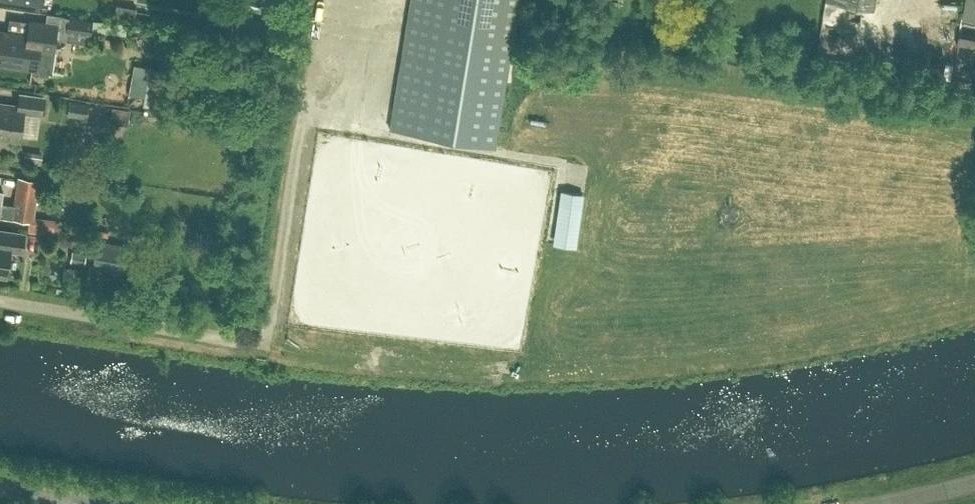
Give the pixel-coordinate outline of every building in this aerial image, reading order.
[(388,128),(493,145),(518,0),(410,0),(388,128)] [(91,36),(93,19),(68,15),(66,31),(91,36)] [(237,15),(234,36),(269,41),(272,21),(237,15)] [(58,21),(30,17),(25,33),(0,29),(0,62),(36,67),(36,65),(52,67),(58,21)] [(156,28),(152,51),(180,55),(183,33),(156,28)] [(20,138),(21,133),(38,135),(44,96),(19,93),(18,103),(0,100),(0,135),(20,138)] [(68,114),(88,116),(89,102),(70,99),(68,114)] [(128,119),(129,107),(113,105),(112,117),(128,119)] [(514,141),(516,118),(505,117),(503,140),(514,141)] [(1,204),(4,190),(0,189),(0,216),(31,220),(29,232),(54,236),(57,220),(33,217),(39,179),(18,176),(14,206),(1,204)] [(561,189),(557,216),(580,219),(584,192),(561,189)] [(24,233),(0,229),(0,273),(6,274),(10,247),(22,249),(24,233)] [(131,245),(96,239),(92,266),(126,272),(131,245)]
